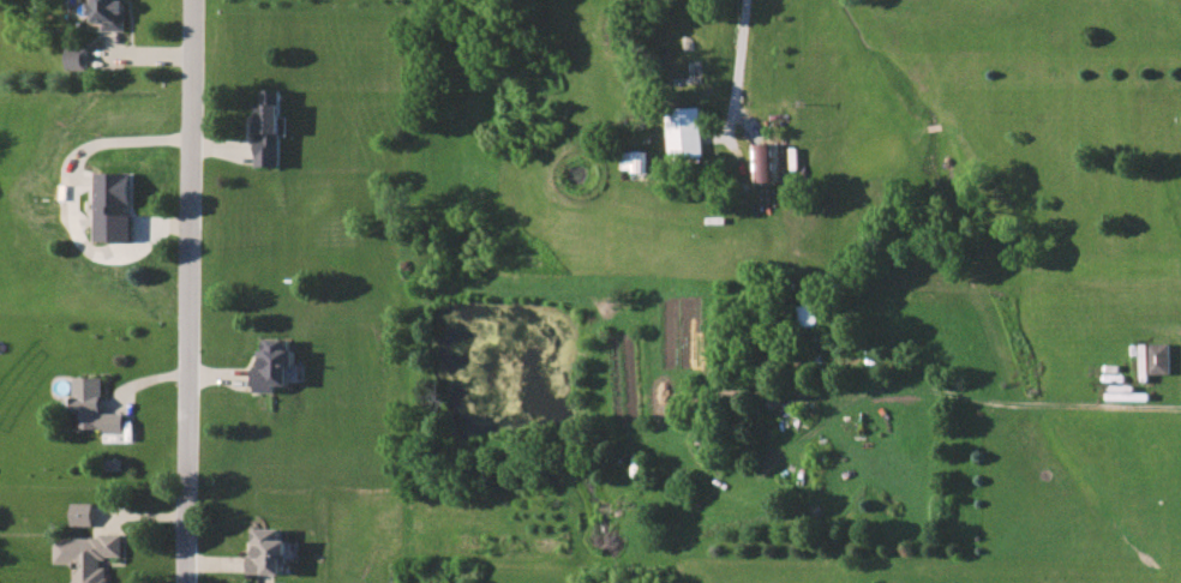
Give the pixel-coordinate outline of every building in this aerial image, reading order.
[(123,0),(89,1),(89,22),(101,22),(101,30),(124,30),(123,0)] [(67,70),(89,69),(89,47),(67,47),(67,70)] [(280,89),(260,89),(260,103),(254,103),(253,165),(279,166),(280,89)] [(669,158),(703,157),(701,107),(667,108),(669,158)] [(779,143),(753,144),(755,183),(780,182),(779,143)] [(646,170),(647,151),(622,151),(622,170),(646,170)] [(132,242),(133,173),(96,172),(95,241),(132,242)] [(818,304),(796,305),(797,326),(819,325),(818,304)] [(289,384),(289,366),(293,366),(293,339),(262,339),(262,349),(255,349),(255,393),(275,393),(275,384),(289,384)] [(1170,374),(1169,343),(1141,344),(1142,375),(1170,374)] [(104,377),(74,376),(74,411),(83,411),(83,428),(106,428),(106,433),(124,434),(124,413),(103,413),(104,377)] [(73,526),(94,525),(94,503),(72,503),(73,526)] [(282,528),(252,527),(251,573),(283,574),(283,564),(288,564),(288,539),(281,539),(282,528)] [(74,563),(74,582),(109,582),(109,559),(124,559),(124,536),(56,536),(56,563),(74,563)]
